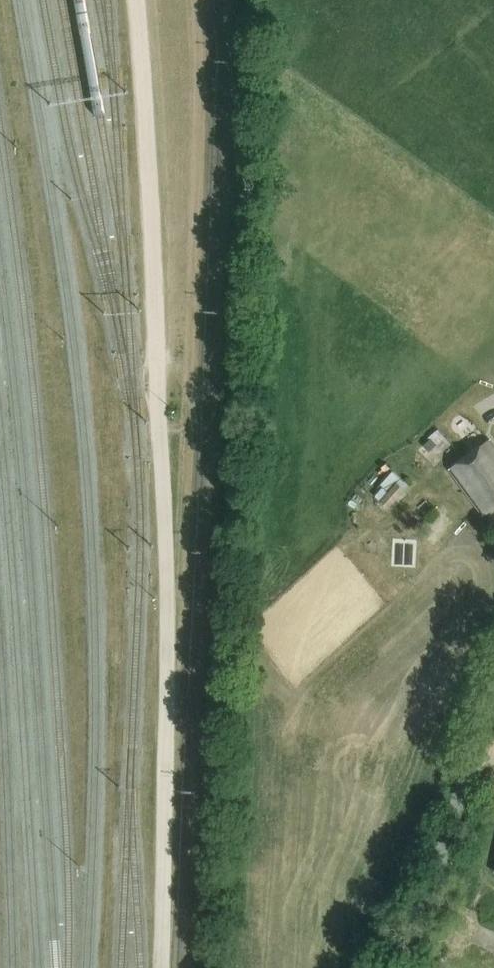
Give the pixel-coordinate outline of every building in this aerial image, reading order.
[(431,439),(423,446),(429,453),(437,445),(431,439)] [(490,439),(449,469),(483,515),(493,507),(493,445),(490,439)] [(383,487),(375,496),(388,508),(404,491),(396,483),(400,478),(392,471),(380,485),(383,487)]
